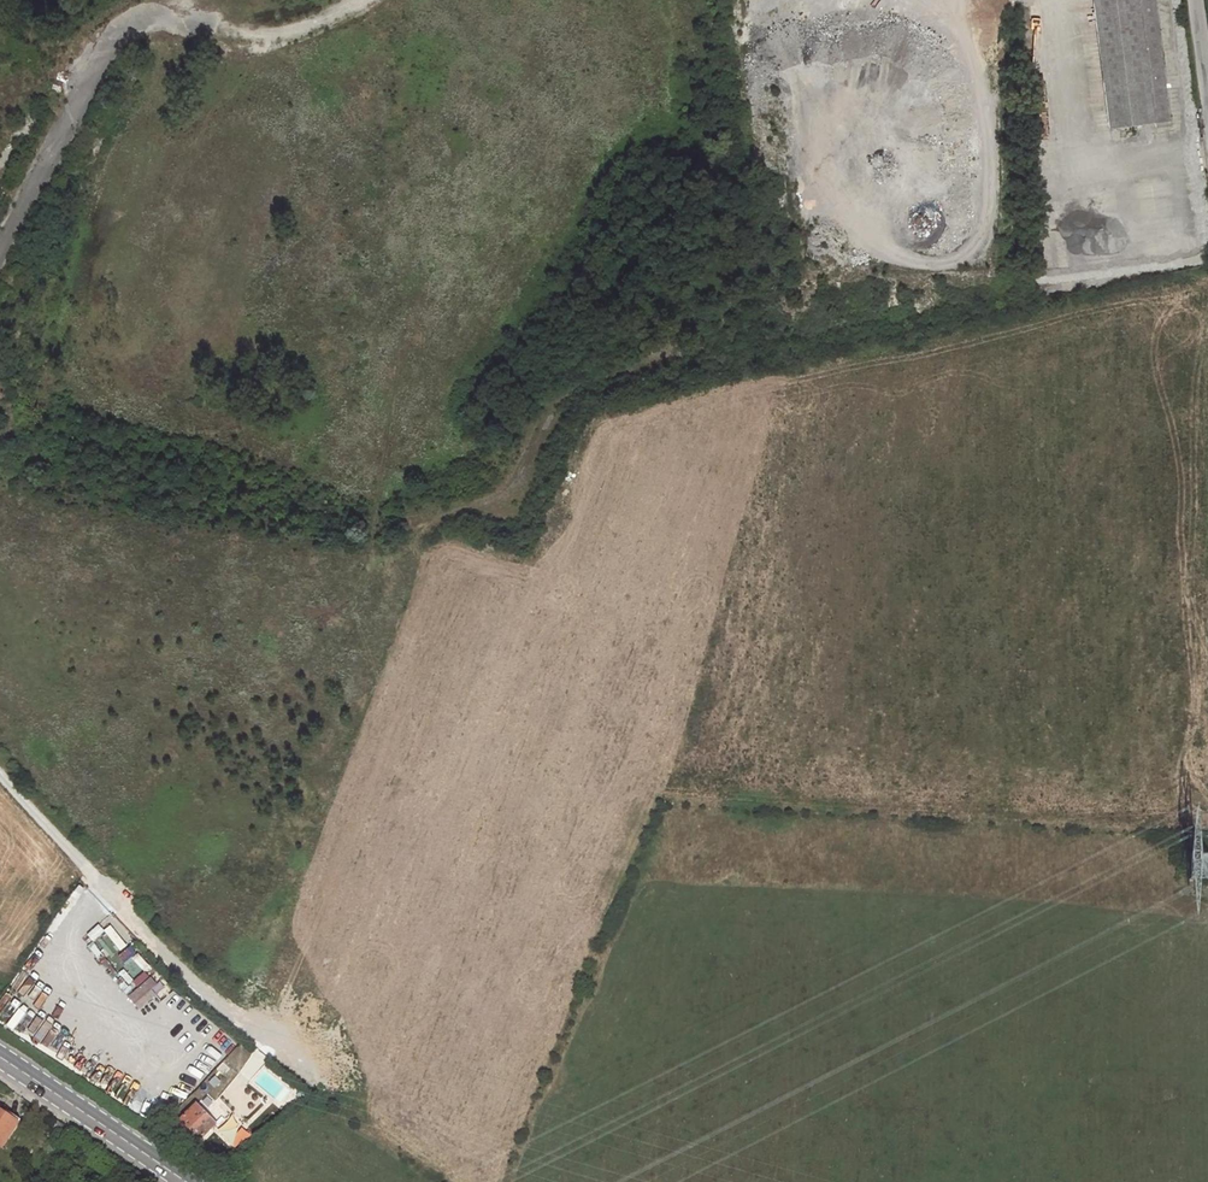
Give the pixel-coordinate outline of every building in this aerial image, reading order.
[(1117,126),(1160,119),(1182,116),(1167,0),(1101,0),(1117,126)] [(1088,58),(1099,56),(1097,44),(1086,46),(1088,58)] [(1182,116),(1160,119),(1161,127),(1183,123),(1182,116)] [(1112,192),(1100,193),(1102,231),(1114,231),(1112,213),(1114,212),(1112,192)] [(1096,213),(1082,214),(1083,232),(1097,232),(1096,213)] [(216,1123),(197,1104),(178,1123),(197,1142),(216,1123)] [(18,1123),(7,1116),(0,1111),(0,1146),(2,1147),(18,1123)] [(20,1120),(9,1113),(7,1116),(18,1123),(20,1120)] [(58,1121),(52,1129),(62,1136),(67,1128),(58,1121)]
